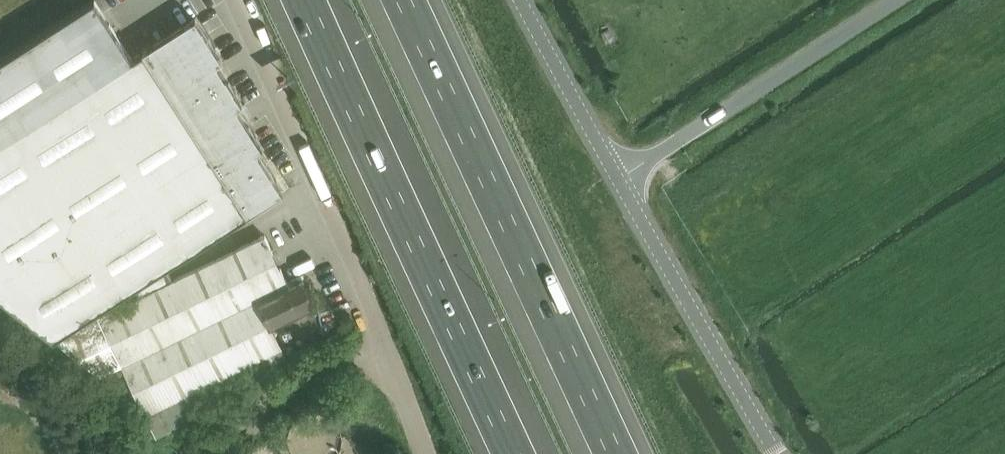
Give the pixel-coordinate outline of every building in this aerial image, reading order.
[(0,60),(0,143),(132,58),(95,0),(93,0),(0,60)] [(257,151),(263,148),(261,144),(256,137),(237,107),(243,104),(240,100),(236,93),(217,63),(223,60),(220,56),(215,49),(196,18),(132,58),(0,143),(0,295),(24,314),(102,375),(122,365),(146,413),(282,347),(273,327),(286,321),(284,317),(295,311),(312,303),(302,282),(288,289),(265,235),(160,285),(149,290),(147,291),(143,281),(197,246),(199,246),(283,192),(281,188),(276,181),(257,151)] [(600,33),(606,44),(615,39),(609,28),(600,33)] [(147,285),(149,290),(160,285),(158,280),(147,285)]
